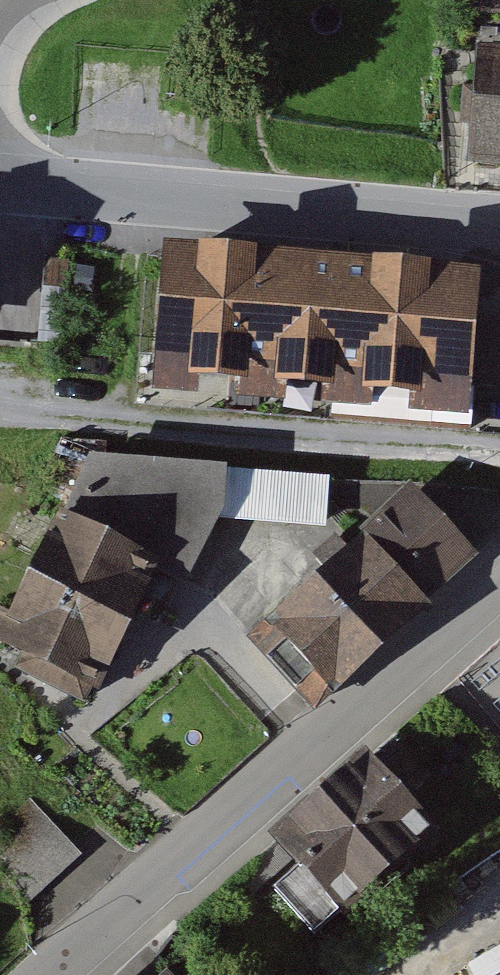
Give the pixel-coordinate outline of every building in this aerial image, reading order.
[(481,39),(472,146),(499,148),(499,40),(481,39)] [(172,376),(493,399),(499,307),(499,258),(182,234),(172,376)] [(152,558),(139,585),(170,600),(219,513),(326,521),(330,472),(90,450),(63,516),(152,558)] [(467,549),(407,487),(254,633),(313,695),(467,549)] [(152,558),(63,516),(9,630),(31,640),(19,664),(86,696),(139,585),(152,558)] [(365,751),(280,827),(305,855),(276,880),(315,923),(429,822),(365,751)]
